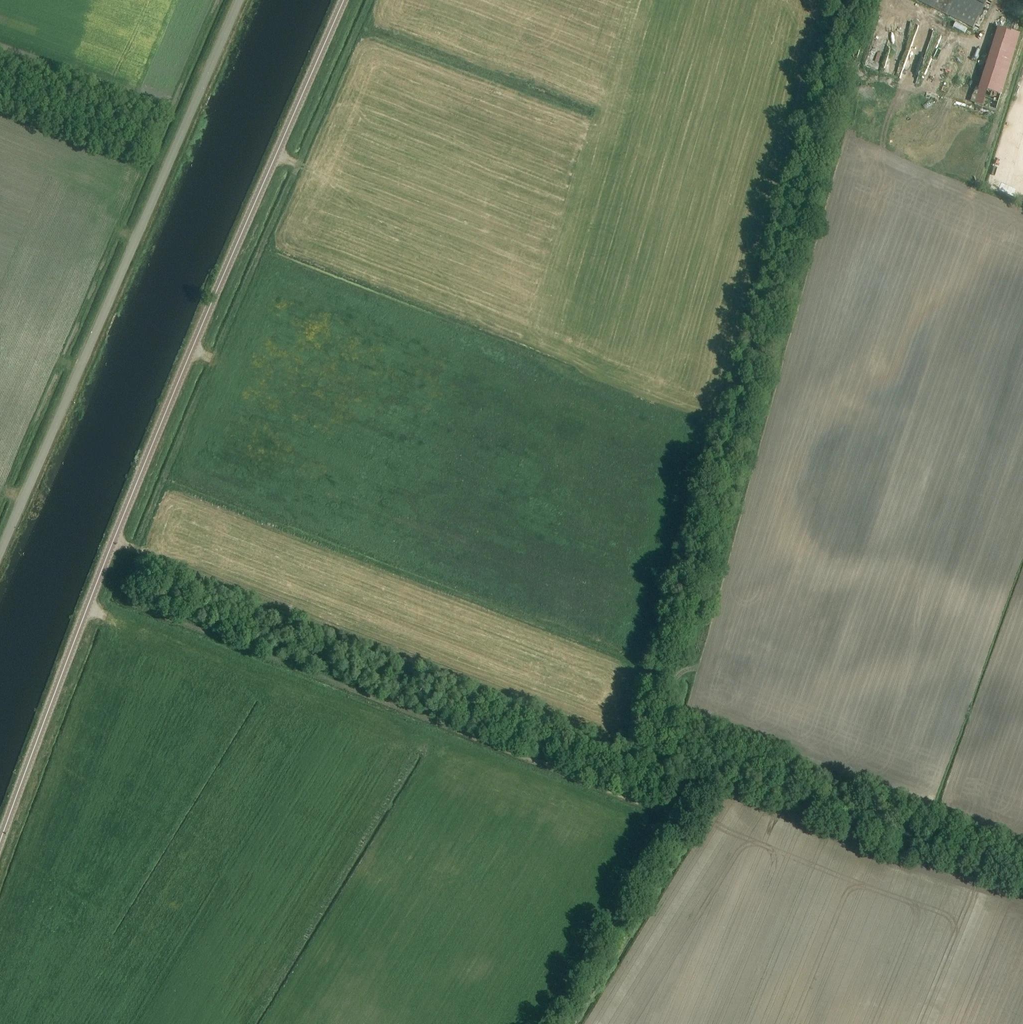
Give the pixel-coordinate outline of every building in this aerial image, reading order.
[(973,28),(987,0),(916,0),(973,28)] [(1019,34),(998,28),(975,104),(996,110),(1019,34)]
